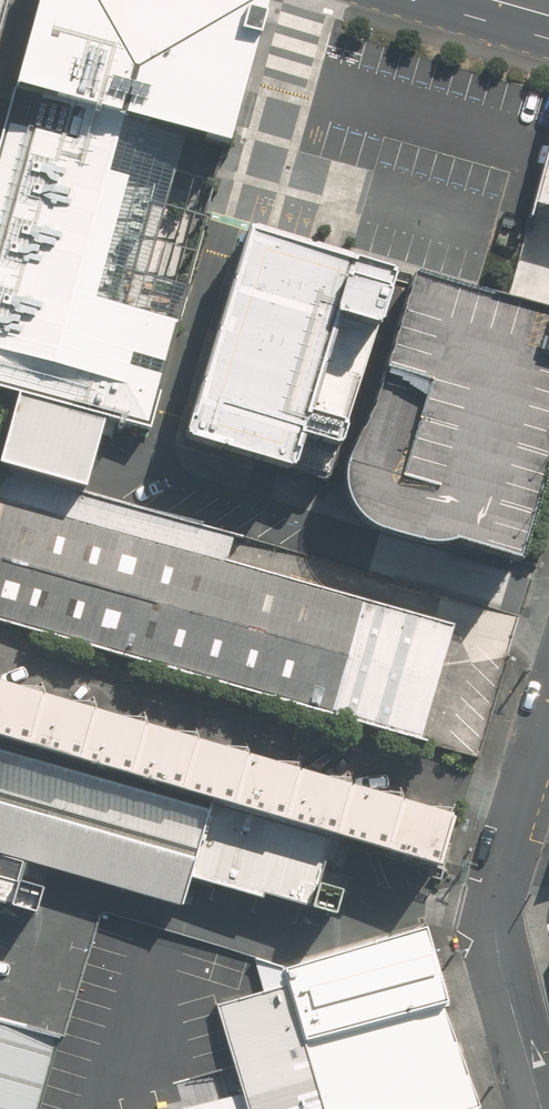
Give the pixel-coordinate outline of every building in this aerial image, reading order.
[(268,0),(37,0),(0,136),(0,390),(21,396),(108,419),(146,430),(177,317),(94,294),(127,174),(106,168),(122,108),(230,138),(268,0)] [(535,201),(548,205),(548,150),(535,201)] [(390,276),(253,235),(190,442),(327,483),(390,276)] [(548,453),(548,314),(414,276),(375,409),(339,476),(350,512),(367,530),(430,548),(454,543),(517,563),(548,453)] [(0,467),(87,492),(108,419),(21,396),(0,467)] [(364,601),(263,573),(226,562),(230,549),(235,534),(87,492),(0,467),(0,619),(330,713),(364,601)] [(450,626),(364,601),(330,713),(418,738),(444,648),(450,626)] [(28,747),(43,695),(0,683),(0,738),(28,747)] [(43,695),(28,747),(79,762),(94,710),(43,695)] [(94,710),(79,762),(130,777),(145,725),(94,710)] [(145,725),(130,777),(181,792),(196,740),(145,725)] [(196,740),(181,792),(232,807),(247,755),(196,740)] [(182,908),(210,811),(0,750),(0,855),(182,908)] [(247,755),(232,807),(282,822),(298,770),(247,755)] [(298,770),(282,822),(334,837),(349,785),(298,770)] [(349,785),(334,837),(384,852),(400,800),(349,785)] [(400,800),(384,852),(435,867),(451,815),(400,800)] [(470,1107),(425,929),(281,970),(284,985),(324,1108),(463,1108),(470,1107)] [(284,985),(214,1004),(240,1093),(245,1108),(324,1108),(284,985)] [(53,1034),(0,1020),(0,1108),(34,1108),(53,1034)] [(185,1108),(245,1108),(240,1093),(185,1108)]
